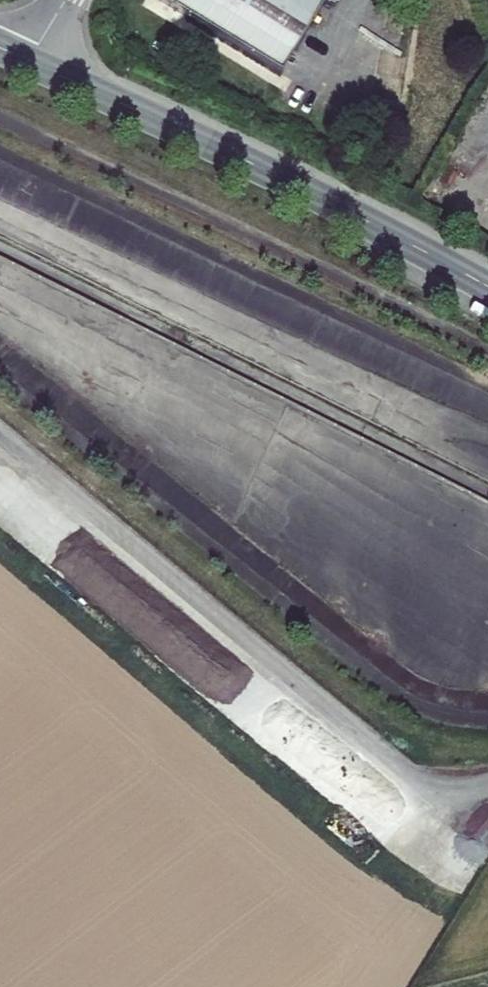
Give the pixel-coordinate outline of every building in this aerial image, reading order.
[(282,74),(325,3),(334,8),(339,0),(160,0),(282,74)]
